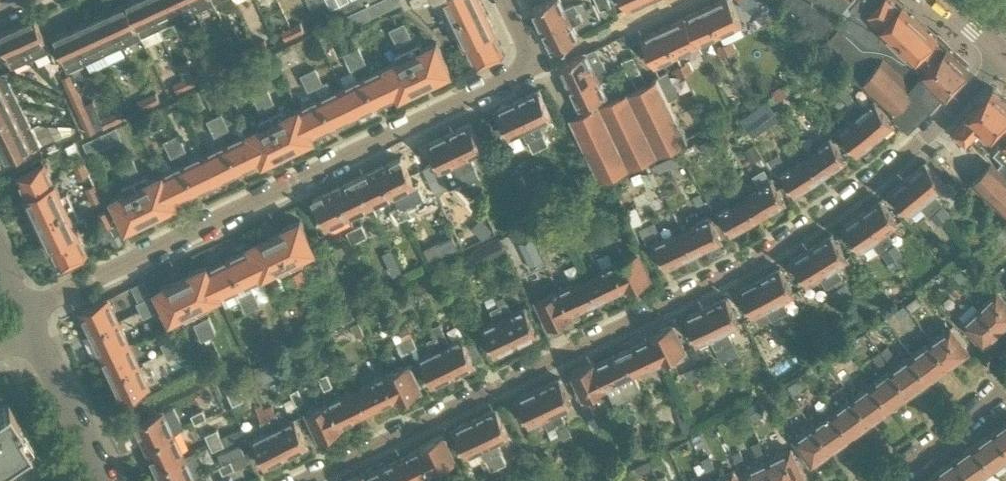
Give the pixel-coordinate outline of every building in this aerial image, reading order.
[(141,36),(159,28),(146,0),(131,0),(125,3),(141,36)] [(159,28),(177,19),(168,0),(146,0),(159,28)] [(177,19),(196,11),(190,0),(168,0),(177,19)] [(196,11),(214,2),(213,0),(190,0),(196,11)] [(317,24),(320,29),(349,15),(348,14),(356,10),(352,0),(306,0),(317,24)] [(356,10),(364,6),(371,3),(377,0),(352,0),(356,10)] [(371,3),(376,13),(383,9),(379,0),(377,0),(371,3)] [(388,0),(379,0),(383,9),(391,6),(388,0)] [(431,0),(406,0),(410,10),(431,0)] [(447,7),(442,10),(448,23),(483,6),(481,0),(444,0),(447,7)] [(541,29),(578,11),(574,2),(564,7),(561,0),(546,0),(531,8),(541,29)] [(608,0),(602,0),(596,3),(599,11),(611,5),(608,0)] [(626,9),(645,0),(622,0),(626,9)] [(717,34),(739,23),(728,0),(720,0),(705,8),(717,34)] [(758,0),(738,0),(743,9),(759,2),(758,0)] [(812,0),(784,0),(781,3),(796,17),(812,0)] [(796,17),(819,38),(850,3),(846,0),(812,0),(796,17)] [(935,35),(897,0),(862,0),(853,11),(854,12),(909,65),(935,35)] [(107,11),(123,45),(141,36),(125,3),(107,11)] [(371,3),(364,6),(368,16),(376,13),(371,3)] [(368,16),(364,6),(356,10),(361,20),(369,17),(368,16)] [(495,32),(483,6),(448,23),(453,35),(459,32),(465,45),(468,44),(493,33),(495,32)] [(683,18),(696,44),(717,34),(705,8),(683,18)] [(348,14),(349,15),(353,24),(361,20),(356,10),(348,14)] [(105,53),(123,45),(107,11),(89,20),(105,53)] [(583,19),(578,11),(541,29),(551,51),(579,37),(572,24),(583,19)] [(968,64),(935,35),(909,65),(854,12),(821,49),(908,127),(927,110),(968,64)] [(16,25),(31,58),(50,49),(34,16),(16,25)] [(696,44),(683,18),(662,28),(675,54),(696,44)] [(89,20),(71,28),(87,62),(105,53),(89,20)] [(291,27),(295,35),(304,30),(301,22),(291,27)] [(404,23),(397,26),(404,41),(411,37),(404,23)] [(0,32),(0,41),(12,67),(31,58),(16,25),(0,32)] [(397,44),(404,41),(397,26),(390,29),(397,44)] [(295,35),(291,27),(281,32),(285,39),(295,35)] [(68,70),(87,62),(71,28),(52,37),(68,70)] [(653,64),(675,54),(662,28),(641,38),(653,64)] [(477,63),(502,51),(493,33),(468,44),(477,63)] [(265,40),(255,44),(259,52),(268,47),(265,40)] [(724,44),(728,53),(736,50),(731,40),(724,44)] [(420,42),(408,48),(425,83),(450,71),(436,41),(423,48),(420,42)] [(249,57),(259,52),(255,44),(245,49),(249,57)] [(728,53),(724,44),(717,47),(721,56),(728,53)] [(351,51),(359,66),(365,62),(358,47),(351,51)] [(399,96),(425,83),(408,48),(396,54),(398,60),(385,66),(398,93),(399,96)] [(558,63),(569,86),(606,68),(602,59),(591,64),(584,50),(558,63)] [(359,66),(351,51),(344,54),(352,69),(359,66)] [(222,70),(219,62),(215,54),(205,59),(212,75),(222,70)] [(630,75),(636,86),(646,82),(633,57),(634,56),(634,55),(621,61),(628,76),(630,75)] [(222,70),(231,65),(228,58),(219,62),(222,70)] [(176,64),(179,71),(190,66),(187,59),(176,64)] [(688,61),(681,65),(685,74),(687,77),(693,74),(692,70),(693,70),(688,61)] [(685,74),(681,65),(673,68),(678,77),(685,74)] [(376,103),(398,93),(385,66),(363,77),(376,103)] [(179,72),(183,79),(192,75),(189,67),(179,72)] [(309,71),(316,86),(323,83),(316,68),(309,71)] [(610,76),(606,68),(569,86),(580,108),(607,95),(600,81),(610,76)] [(14,90),(5,71),(0,73),(0,97),(14,90)] [(316,86),(309,71),(302,75),(309,89),(316,86)] [(62,77),(66,87),(74,83),(70,73),(62,77)] [(187,87),(196,82),(192,75),(183,79),(187,87)] [(636,86),(582,113),(569,119),(599,181),(687,138),(657,76),(646,82),(636,86)] [(355,113),(376,103),(363,77),(342,87),(355,113)] [(177,92),(187,87),(183,79),(173,84),(177,92)] [(842,99),(847,94),(850,91),(846,86),(846,87),(840,80),(835,84),(840,91),(837,93),(842,99)] [(70,96),(79,92),(74,83),(66,87),(70,96)] [(334,124),(355,113),(342,87),(321,97),(334,124)] [(987,136),(993,129),(993,128),(1005,114),(1005,100),(992,87),(954,131),(967,142),(971,138),(979,144),(986,136),(987,136)] [(267,89),(260,92),(267,107),(274,104),(267,89)] [(23,108),(14,90),(0,97),(0,119),(23,108)] [(539,90),(518,100),(535,137),(539,145),(547,142),(542,133),(544,132),(538,121),(551,115),(539,90)] [(70,96),(75,105),(83,102),(79,92),(70,96)] [(156,92),(147,97),(150,105),(160,100),(156,92)] [(267,107),(260,92),(253,95),(261,110),(267,107)] [(842,99),(848,107),(854,102),(847,94),(842,99)] [(141,109),(150,105),(147,97),(137,101),(141,109)] [(321,97),(299,108),(312,134),(334,124),(321,97)] [(91,120),(96,130),(104,126),(105,127),(114,122),(110,114),(101,119),(93,100),(84,104),(87,111),(91,120)] [(518,100),(496,110),(508,135),(521,129),(527,141),(528,140),(532,149),(539,145),(535,137),(518,100)] [(833,107),(838,113),(846,107),(840,100),(833,107)] [(854,102),(848,107),(874,138),(892,122),(874,101),(863,111),(854,101),(854,102)] [(79,115),(87,111),(84,104),(83,102),(75,105),(79,115)] [(856,153),(874,138),(848,107),(841,112),(850,122),(838,132),(856,153)] [(32,126),(23,108),(0,119),(0,141),(32,126)] [(313,137),(312,134),(299,108),(286,114),(283,108),(271,114),(288,149),(313,137)] [(750,132),(765,121),(757,109),(741,120),(750,132)] [(120,110),(110,114),(114,122),(123,118),(120,110)] [(79,115),(83,124),(91,120),(87,111),(79,115)] [(222,113),(215,116),(222,132),(229,128),(222,113)] [(288,149),(271,114),(259,120),(262,126),(249,132),(261,158),(263,162),(288,149)] [(987,136),(988,137),(992,132),(1001,140),(999,143),(1005,149),(1005,114),(993,128),(993,129),(987,136)] [(215,135),(222,132),(215,116),(208,120),(215,135)] [(88,134),(96,130),(91,120),(83,124),(88,134)] [(40,143),(54,137),(55,139),(63,135),(59,127),(59,125),(48,123),(37,123),(32,126),(0,141),(0,146),(7,161),(41,144),(40,143)] [(470,123),(449,133),(466,170),(471,179),(478,175),(473,166),(475,166),(469,154),(482,148),(470,123)] [(71,127),(59,127),(63,135),(71,133),(71,127)] [(109,131),(114,141),(122,137),(117,127),(109,131)] [(109,131),(101,135),(106,145),(114,141),(109,131)] [(227,143),(239,169),(261,158),(249,132),(227,143)] [(466,170),(449,133),(427,143),(436,161),(423,168),(435,193),(449,186),(440,168),(452,162),(458,174),(459,173),(463,183),(471,179),(466,170)] [(178,134),(171,137),(178,152),(186,149),(178,134)] [(101,135),(93,139),(98,149),(106,145),(101,135)] [(178,152),(171,137),(164,141),(171,156),(178,152)] [(792,137),(783,144),(791,155),(800,148),(792,137)] [(806,157),(819,176),(845,158),(830,137),(820,145),(821,147),(806,157)] [(707,138),(700,143),(706,153),(714,148),(707,138)] [(93,139),(86,142),(85,143),(90,152),(98,149),(93,139)] [(218,179),(239,169),(227,143),(205,153),(218,179)] [(743,150),(750,161),(759,155),(752,144),(743,150)] [(205,153),(184,163),(197,190),(218,179),(205,153)] [(131,154),(124,158),(131,173),(138,169),(131,154)] [(679,161),(676,154),(656,163),(660,171),(679,161)] [(401,156),(379,167),(392,195),(415,184),(401,156)] [(794,194),(819,176),(806,157),(792,167),(791,165),(779,173),(794,194)] [(124,176),(131,173),(124,158),(116,161),(124,176)] [(76,170),(85,166),(82,159),(73,163),(76,170)] [(908,176),(926,197),(936,208),(943,202),(934,191),(944,182),(925,161),(908,176)] [(1004,173),(997,167),(990,161),(977,175),(970,183),(1005,216),(1005,175),(1004,173)] [(18,175),(23,185),(28,194),(53,182),(44,163),(18,175)] [(197,190),(184,163),(162,174),(175,200),(197,190)] [(89,173),(85,166),(76,170),(80,178),(89,173)] [(370,205),(392,195),(379,167),(357,177),(370,205)] [(760,188),(745,197),(757,217),(784,200),(764,167),(752,175),(760,188)] [(147,174),(134,180),(151,216),(177,203),(175,200),(162,174),(150,180),(147,174)] [(907,213),(919,204),(928,215),(936,208),(926,197),(908,176),(889,192),(907,213)] [(370,205),(357,177),(335,188),(348,216),(370,205)] [(126,228),(151,216),(134,180),(122,186),(125,192),(112,198),(126,228)] [(37,221),(74,204),(67,190),(62,193),(55,181),(53,182),(28,194),(25,195),(33,212),(37,221)] [(85,188),(89,196),(98,192),(94,184),(85,188)] [(348,216),(335,188),(312,199),(325,227),(348,216)] [(101,199),(98,192),(89,196),(92,203),(101,199)] [(731,233),(757,217),(745,197),(730,206),(729,204),(717,212),(731,233)] [(881,198),(862,212),(885,245),(893,239),(886,230),(898,221),(881,198)] [(52,245),(78,233),(80,232),(74,219),(80,217),(74,204),(37,221),(42,230),(50,246),(52,245)] [(943,204),(937,210),(945,219),(952,214),(943,204)] [(403,217),(398,206),(390,210),(396,221),(403,217)] [(97,214),(101,222),(110,217),(106,210),(97,214)] [(939,225),(945,219),(937,210),(930,215),(939,225)] [(885,245),(862,212),(842,226),(859,250),(870,242),(877,251),(885,245)] [(698,224),(683,231),(693,252),(721,239),(710,215),(696,222),(698,224)] [(114,225),(110,217),(101,222),(105,229),(114,225)] [(300,219),(274,231),(292,267),(304,261),(301,256),(315,249),(300,219)] [(536,224),(540,233),(551,227),(546,219),(536,224)] [(474,231),(481,239),(491,230),(483,222),(474,231)] [(654,223),(638,230),(643,239),(658,232),(654,223)] [(361,224),(353,227),(359,239),(367,235),(361,224)] [(609,226),(601,231),(606,242),(615,238),(609,226)] [(351,242),(359,239),(353,227),(346,231),(351,242)] [(249,244),(250,247),(263,274),(277,267),(280,273),(292,267),(274,231),(249,244)] [(665,266),(693,252),(683,231),(667,239),(666,237),(653,243),(665,266)] [(78,233),(52,245),(62,264),(87,252),(78,233)] [(831,234),(811,246),(844,298),(852,293),(835,265),(847,258),(831,234)] [(114,247),(122,243),(118,235),(110,239),(114,247)] [(531,237),(520,242),(528,258),(539,253),(531,237)] [(445,252),(440,241),(439,239),(423,247),(430,259),(445,252)] [(488,259),(502,253),(497,241),(483,248),(483,249),(488,259)] [(896,242),(887,248),(895,259),(903,253),(896,242)] [(826,287),(828,286),(838,302),(844,298),(811,246),(791,259),(807,284),(818,276),(826,287)] [(263,274),(250,247),(229,257),(242,284),(263,274)] [(889,263),(895,259),(887,248),(881,252),(889,263)] [(637,251),(614,262),(625,286),(627,289),(650,277),(637,251)] [(242,284),(229,257),(208,267),(221,294),(242,284)] [(598,299),(625,286),(614,262),(602,268),(603,270),(588,278),(598,299)] [(181,277),(198,312),(210,307),(207,301),(221,294),(208,267),(207,264),(181,277)] [(957,266),(952,271),(960,280),(966,275),(957,266)] [(1003,266),(996,274),(1002,279),(1005,275),(1005,269),(1003,266)] [(780,267),(759,278),(779,315),(788,310),(782,298),(794,292),(780,267)] [(294,272),(299,281),(307,278),(302,268),(294,272)] [(299,281),(294,272),(287,276),(291,285),(299,281)] [(198,312),(181,277),(155,289),(170,319),(183,313),(186,318),(198,312)] [(571,312),(598,299),(588,278),(573,285),(572,282),(559,289),(571,312)] [(771,320),(779,315),(759,278),(738,290),(752,315),(764,308),(771,320)] [(430,287),(427,279),(414,284),(417,292),(430,287)] [(956,284),(950,291),(957,298),(963,292),(956,284)] [(246,291),(253,306),(260,303),(253,288),(246,291)] [(572,315),(571,312),(559,289),(536,300),(549,327),(572,315)] [(1000,328),(1005,322),(1005,300),(996,290),(979,307),(1000,328)] [(246,310),(253,306),(246,291),(239,295),(246,310)] [(140,309),(155,302),(152,295),(137,302),(140,309)] [(488,308),(497,303),(494,296),(484,300),(488,308)] [(726,296),(705,306),(724,344),(733,340),(727,328),(739,321),(726,296)] [(905,305),(911,311),(911,312),(922,303),(916,296),(905,305)] [(91,333),(118,320),(108,297),(81,310),(91,333)] [(336,305),(339,313),(349,309),(345,301),(336,305)] [(498,305),(516,342),(538,332),(525,306),(512,312),(507,301),(498,305)] [(155,302),(140,309),(144,316),(159,309),(155,302)] [(516,342),(498,305),(497,303),(488,308),(489,310),(490,309),(495,320),(482,326),(495,352),(516,342)] [(904,304),(894,312),(900,320),(911,311),(905,305),(904,304)] [(724,344),(705,306),(684,316),(697,343),(709,336),(715,349),(724,344)] [(1000,328),(979,307),(962,324),(983,345),(1000,328)] [(353,317),(349,309),(339,313),(343,321),(353,317)] [(780,316),(787,328),(794,324),(788,312),(780,316)] [(209,316),(202,320),(209,334),(216,331),(209,316)] [(779,332),(787,328),(780,316),(773,321),(779,332)] [(91,333),(102,354),(129,341),(118,320),(91,333)] [(202,338),(209,334),(202,320),(195,323),(202,338)] [(359,321),(351,325),(356,336),(364,332),(359,321)] [(648,337),(659,361),(685,349),(672,322),(646,334),(648,337)] [(432,326),(436,335),(435,335),(453,373),(475,362),(463,336),(449,342),(444,331),(443,332),(439,323),(432,326)] [(950,326),(930,340),(947,365),(967,350),(950,326)] [(411,335),(408,328),(401,332),(404,338),(411,335)] [(404,338),(409,350),(417,346),(411,335),(404,338)] [(432,383),(453,373),(435,335),(427,340),(432,351),(419,357),(432,383)] [(165,350),(180,344),(177,336),(161,343),(165,350)] [(648,337),(623,349),(633,371),(648,364),(649,366),(659,361),(648,337)] [(401,353),(409,350),(404,338),(396,342),(401,353)] [(928,378),(947,365),(930,340),(911,354),(928,378)] [(102,354),(112,376),(139,363),(129,341),(102,354)] [(733,342),(725,346),(731,357),(739,353),(733,342)] [(180,344),(165,350),(168,357),(183,350),(180,344)] [(724,346),(716,350),(721,361),(730,357),(724,346)] [(887,347),(879,351),(885,360),(892,355),(887,347)] [(623,349),(598,362),(609,385),(618,381),(617,379),(633,371),(623,349)] [(878,365),(885,360),(879,351),(872,356),(878,365)] [(911,354),(891,368),(909,392),(928,378),(911,354)] [(275,358),(257,366),(246,371),(252,384),(280,370),(275,358)] [(596,359),(570,371),(583,398),(609,385),(598,362),(596,359)] [(824,360),(814,367),(819,375),(830,368),(824,360)] [(210,362),(202,366),(207,376),(214,372),(210,362)] [(408,362),(384,373),(396,397),(397,400),(421,389),(408,362)] [(139,363),(112,376),(123,398),(150,385),(139,363)] [(695,364),(684,370),(689,378),(699,373),(695,364)] [(199,379),(207,376),(202,366),(195,370),(199,379)] [(890,406),(909,392),(891,368),(872,382),(890,406)] [(326,373),(319,377),(324,389),(332,385),(326,373)] [(369,410),(396,397),(384,373),(372,379),(373,381),(358,388),(369,410)] [(560,377),(538,387),(557,425),(566,421),(560,409),(572,403),(560,377)] [(798,378),(787,384),(792,393),(803,386),(798,378)] [(235,381),(225,386),(233,404),(244,399),(235,381)] [(890,406),(872,382),(853,396),(870,420),(890,406)] [(538,387),(517,398),(529,424),(542,417),(548,428),(555,425),(556,426),(557,425),(538,387)] [(784,387),(773,394),(778,402),(789,395),(784,387)] [(330,400),(341,423),(369,410),(358,388),(343,396),(342,394),(330,400)] [(299,391),(291,395),(295,404),(303,400),(299,391)] [(851,434),(870,420),(853,396),(834,410),(851,434)] [(295,406),(291,398),(283,402),(288,410),(295,406)] [(343,427),(341,423),(330,400),(306,411),(319,438),(343,427)] [(32,446),(18,426),(22,423),(8,401),(6,402),(6,403),(0,407),(0,467),(32,446)] [(580,407),(586,419),(587,418),(591,428),(600,424),(590,402),(580,407)] [(277,412),(276,413),(271,404),(264,408),(268,417),(286,454),(308,444),(295,417),(282,423),(277,412)] [(675,408),(680,419),(679,420),(684,431),(693,427),(682,405),(675,408)] [(497,407),(475,418),(493,455),(501,451),(502,450),(497,440),(509,434),(497,407)] [(252,438),(258,449),(265,464),(286,454),(268,417),(264,408),(257,412),(261,420),(260,421),(265,432),(252,438)] [(202,409),(191,414),(195,422),(206,417),(202,409)] [(136,423),(147,445),(174,433),(163,410),(136,423)] [(832,448),(851,434),(834,410),(814,424),(832,448)] [(493,455),(475,418),(454,428),(471,465),(480,461),(493,455)] [(995,429),(1005,445),(1005,421),(995,429)] [(567,423),(559,427),(563,438),(572,434),(567,423)] [(832,448),(814,424),(794,438),(812,462),(832,448)] [(245,436),(241,427),(235,430),(235,429),(220,435),(221,436),(210,442),(213,449),(225,444),(225,445),(245,436)] [(551,438),(559,434),(556,427),(548,431),(551,438)] [(221,436),(220,435),(217,429),(206,434),(210,442),(221,436)] [(975,443),(993,467),(994,466),(1000,474),(1005,469),(1005,445),(995,429),(975,443)] [(147,445),(158,467),(184,454),(174,433),(147,445)] [(417,446),(419,448),(430,472),(455,460),(442,433),(417,446)] [(644,441),(636,444),(641,455),(649,452),(644,441)] [(764,450),(760,442),(752,445),(756,454),(764,450)] [(232,458),(232,459),(246,452),(246,451),(244,452),(240,443),(218,454),(223,463),(232,458)] [(973,480),(993,467),(975,443),(956,457),(973,480)] [(393,461),(403,480),(407,480),(420,475),(420,477),(430,472),(419,448),(393,461)] [(768,459),(779,480),(791,480),(803,475),(790,448),(768,459)] [(740,450),(732,453),(736,462),(744,458),(740,450)] [(203,472),(194,451),(184,455),(184,454),(158,467),(164,480),(185,480),(195,476),(203,472)] [(501,451),(493,455),(499,467),(506,463),(501,451)] [(246,452),(232,459),(237,469),(251,462),(246,452)] [(702,461),(706,470),(714,466),(716,465),(711,454),(701,459),(702,461)] [(499,467),(493,455),(480,461),(485,471),(489,470),(494,480),(503,480),(505,480),(499,467)] [(937,471),(944,480),(973,480),(956,457),(937,471)] [(768,459),(746,469),(752,480),(779,480),(768,459)] [(230,460),(219,465),(223,473),(234,468),(230,460)] [(635,466),(638,473),(651,467),(647,460),(635,466)] [(368,473),(372,480),(403,480),(393,461),(368,473)] [(702,461),(694,465),(698,473),(698,474),(706,470),(702,461)] [(368,473),(366,470),(344,480),(372,480),(368,473)] [(733,470),(711,480),(738,480),(733,470)] [(937,471),(923,480),(944,480),(937,471)] [(203,472),(195,476),(185,480),(208,480),(210,480),(206,472),(203,472)]
